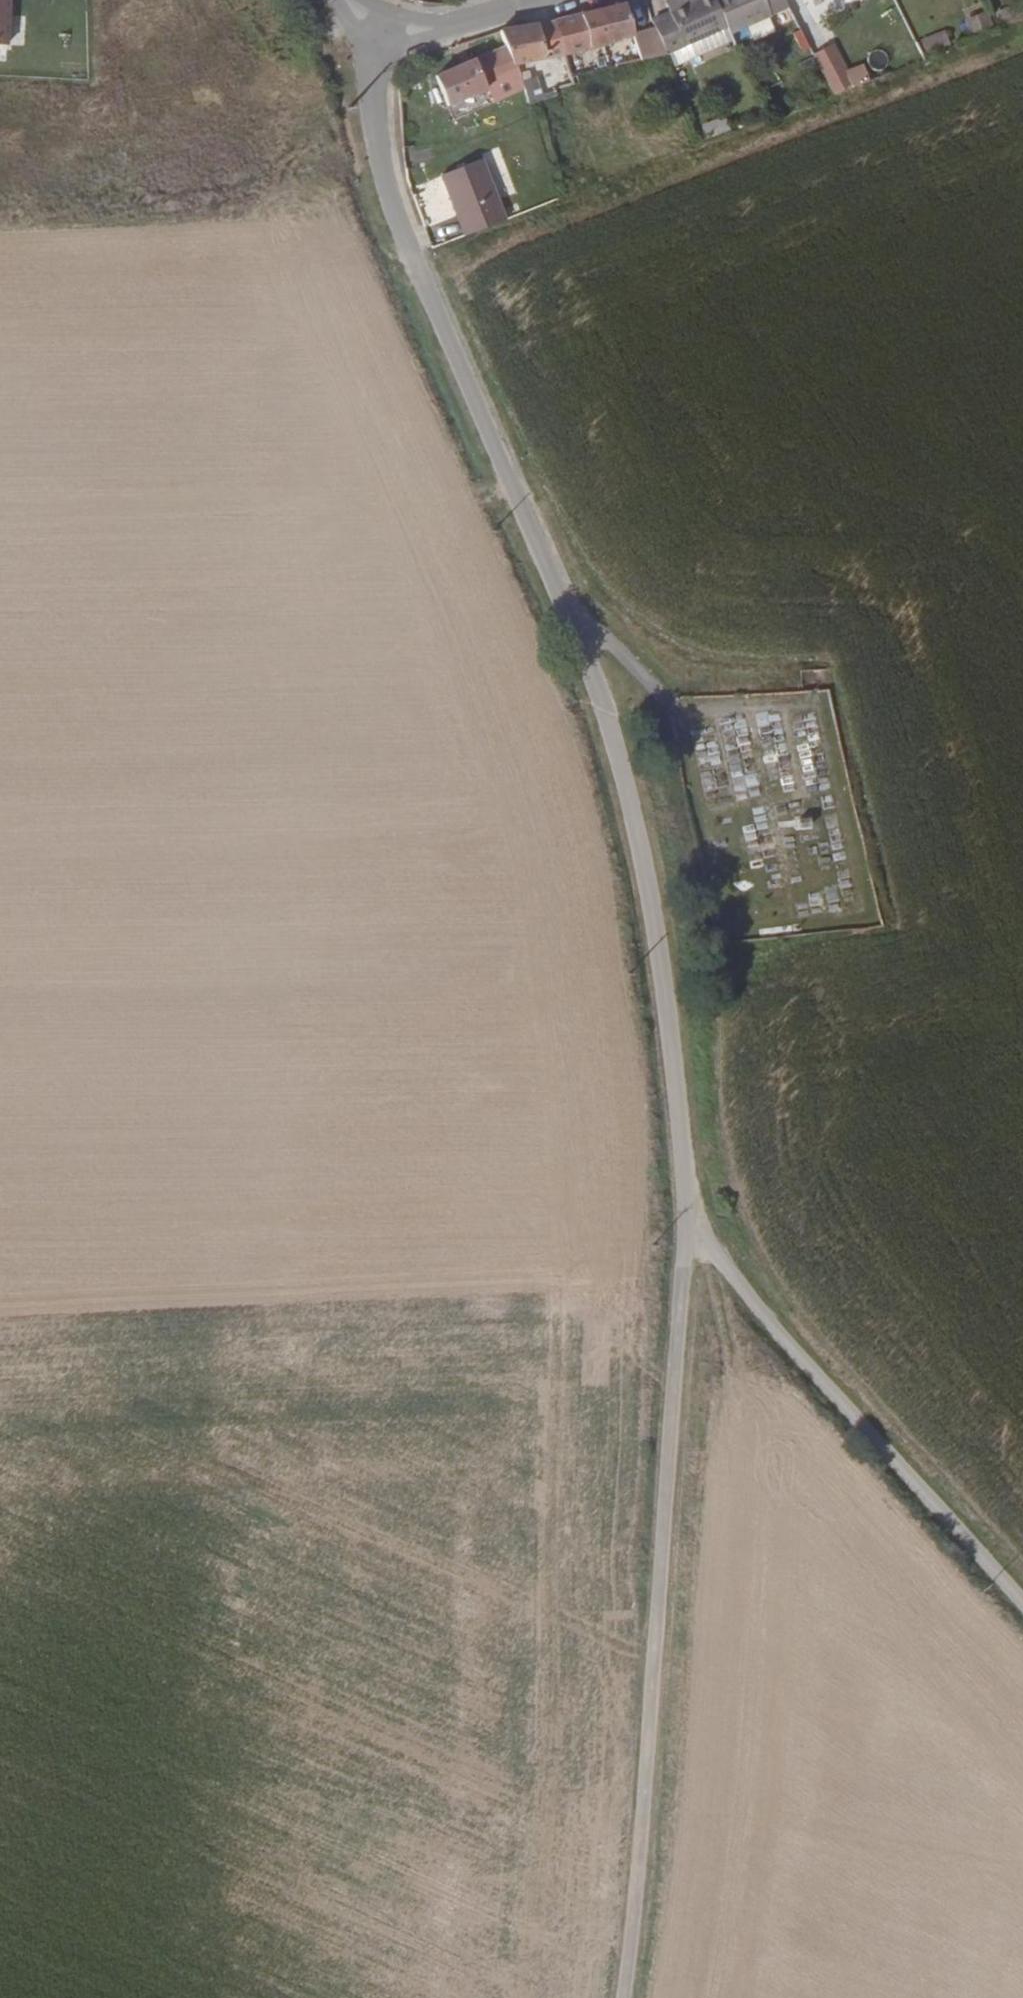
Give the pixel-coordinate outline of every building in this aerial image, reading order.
[(659,37),(665,53),(727,27),(716,0),(689,0),(668,10),(669,12),(653,19),(659,37)] [(668,10),(689,0),(670,0),(665,2),(668,10)] [(790,9),(786,0),(716,0),(727,27),(729,33),(790,9)] [(637,1),(557,20),(563,51),(568,71),(568,74),(578,72),(573,49),(615,41),(615,37),(636,34),(631,24),(644,20),(637,1)] [(1022,25),(1022,11),(1004,18),(1008,30),(1022,25)] [(14,45),(23,45),(24,16),(15,15),(14,45)] [(979,36),(997,28),(991,15),(973,24),(979,36)] [(652,17),(644,20),(631,24),(636,34),(639,43),(659,37),(653,19),(652,17)] [(557,20),(502,32),(507,47),(513,62),(517,61),(519,72),(525,69),(522,60),(563,51),(557,20)] [(917,38),(922,53),(949,45),(944,29),(917,38)] [(638,62),(661,56),(659,37),(639,43),(634,45),(638,62)] [(810,50),(828,95),(866,80),(859,62),(843,68),(832,41),(810,50)] [(513,62),(507,47),(436,76),(447,105),(488,87),(495,103),(524,90),(522,80),(519,72),(517,61),(513,62)] [(571,83),(569,80),(568,74),(568,71),(557,73),(558,77),(554,78),(555,81),(558,81),(559,86),(571,83)] [(524,90),(529,103),(543,99),(537,77),(522,80),(524,90)] [(707,137),(729,129),(727,118),(702,126),(707,137)] [(439,175),(463,235),(504,219),(480,159),(439,175)]
